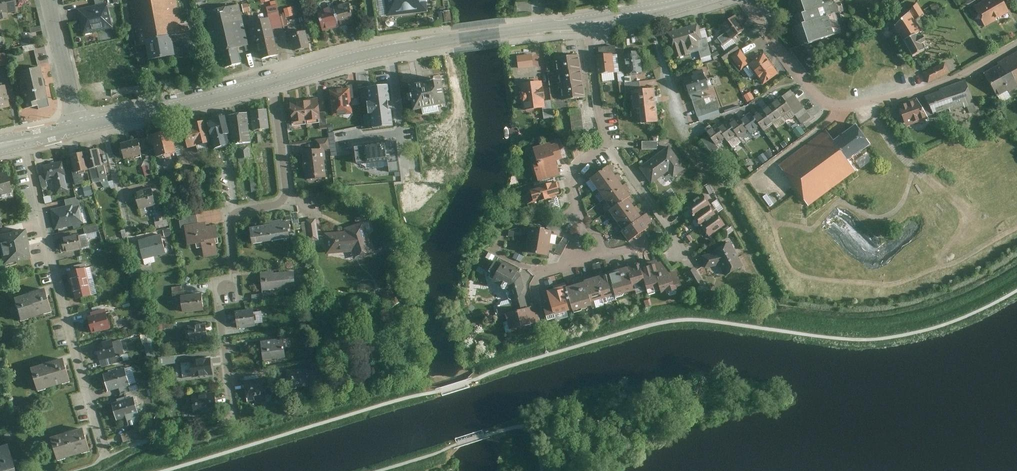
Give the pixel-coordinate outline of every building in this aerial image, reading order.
[(8,17),(7,13),(17,11),(14,0),(0,0),(0,18),(8,17)] [(134,29),(138,28),(142,45),(147,45),(149,60),(178,55),(175,36),(190,33),(189,22),(182,23),(178,0),(129,0),(134,29)] [(389,16),(430,11),(429,0),(387,0),(389,16)] [(798,14),(795,15),(798,24),(794,25),(801,46),(804,45),(846,32),(839,12),(843,10),(840,1),(841,0),(794,0),(798,14)] [(1007,12),(1001,0),(987,0),(985,0),(974,6),(986,25),(996,20),(996,19),(1007,12)] [(96,4),(77,9),(84,34),(115,27),(109,1),(96,4)] [(917,3),(895,24),(914,56),(925,49),(921,43),(926,40),(914,20),(924,13),(917,3)] [(239,4),(206,12),(216,53),(220,52),(222,60),(224,60),(226,67),(241,64),(237,48),(249,45),(239,4)] [(353,25),(348,5),(335,9),(340,29),(353,25)] [(292,6),(284,8),(286,17),(295,15),(292,6)] [(320,12),(325,32),(340,29),(335,9),(320,12)] [(745,29),(735,16),(722,26),(726,31),(717,38),(722,45),(745,29)] [(279,54),(270,17),(248,23),(253,42),(258,40),(264,59),(279,54)] [(697,24),(667,32),(674,57),(698,51),(700,58),(711,55),(706,38),(701,39),(697,24)] [(306,30),(290,34),(292,43),(294,43),(296,51),(310,47),(306,30)] [(119,53),(128,49),(124,41),(115,45),(119,53)] [(22,46),(23,52),(35,50),(34,44),(22,46)] [(641,51),(625,53),(627,74),(643,72),(641,51)] [(741,71),(749,65),(738,51),(730,58),(741,71)] [(985,73),(997,96),(1016,85),(1016,53),(1000,62),(1001,64),(985,73)] [(558,71),(582,68),(580,54),(557,57),(558,71)] [(614,54),(598,56),(600,73),(616,71),(614,54)] [(778,72),(763,54),(749,65),(763,83),(778,72)] [(519,57),(520,69),(534,67),(533,55),(519,57)] [(114,86),(133,83),(128,57),(109,60),(114,86)] [(924,73),(928,82),(949,72),(944,63),(924,73)] [(41,66),(17,71),(24,108),(36,106),(35,100),(47,98),(41,66)] [(558,71),(560,85),(583,82),(582,68),(558,71)] [(692,75),(684,78),(690,94),(701,90),(708,88),(702,69),(691,73),(692,75)] [(411,93),(407,94),(408,101),(412,100),(414,110),(422,109),(423,114),(438,112),(437,106),(445,104),(441,79),(434,80),(434,81),(427,82),(427,83),(409,86),(411,93)] [(627,91),(634,91),(641,90),(641,81),(627,83),(627,91)] [(966,81),(927,95),(935,113),(950,108),(951,111),(967,105),(970,114),(977,111),(966,81)] [(541,82),(522,84),(525,108),(544,106),(543,101),(541,82)] [(562,99),(585,96),(583,82),(560,85),(562,99)] [(0,85),(0,108),(10,106),(5,84),(0,85)] [(351,90),(349,90),(350,99),(359,98),(357,84),(350,85),(351,90)] [(370,102),(367,102),(367,103),(369,114),(371,114),(373,127),(373,128),(394,126),(392,110),(390,110),(388,101),(390,101),(388,85),(368,87),(368,89),(370,102)] [(349,89),(332,91),(335,115),(352,113),(350,99),(349,90),(349,89)] [(659,121),(655,89),(641,90),(634,91),(635,108),(642,107),(644,122),(659,121)] [(790,89),(781,96),(791,110),(801,123),(810,117),(790,89)] [(701,90),(690,94),(692,102),(704,98),(701,90)] [(748,102),(755,98),(751,91),(744,95),(748,102)] [(935,113),(927,95),(921,97),(928,116),(935,113)] [(781,96),(772,103),(782,117),(791,110),(781,96)] [(929,119),(928,116),(921,97),(899,105),(906,127),(929,119)] [(318,98),(305,100),(307,121),(321,119),(320,112),(318,98)] [(706,104),(704,98),(692,102),(698,117),(719,110),(716,101),(706,104)] [(551,99),(543,101),(544,106),(545,119),(553,117),(551,99)] [(307,121),(305,100),(290,102),(293,123),(307,121)] [(773,124),(782,117),(772,103),(763,110),(773,124)] [(582,108),(571,109),(573,132),(584,131),(582,108)] [(763,110),(753,117),(760,127),(763,131),(773,124),(763,110)] [(327,111),(320,112),(321,119),(321,126),(329,126),(327,111)] [(740,120),(748,132),(750,134),(760,127),(753,117),(750,113),(740,120)] [(264,115),(241,118),(248,168),(271,165),(264,115)] [(216,120),(209,122),(215,149),(230,145),(227,135),(229,134),(227,126),(228,126),(225,117),(216,119),(216,120)] [(739,118),(729,124),(737,135),(739,138),(748,132),(740,120),(739,118)] [(717,127),(725,138),(727,142),(737,135),(729,124),(727,121),(717,127)] [(194,126),(184,128),(189,147),(197,145),(198,151),(206,149),(207,149),(207,148),(208,147),(207,147),(206,143),(210,142),(205,122),(194,125),(194,126)] [(717,127),(715,124),(705,131),(708,135),(714,145),(725,138),(717,127)] [(779,166),(807,204),(853,171),(847,162),(871,144),(856,124),(832,142),(825,132),(779,166)] [(171,131),(152,136),(154,146),(157,157),(176,152),(171,131)] [(714,145),(708,135),(701,139),(712,153),(718,150),(714,145)] [(317,139),(318,149),(327,148),(327,150),(332,149),(331,137),(317,139)] [(139,138),(121,143),(125,159),(143,154),(139,138)] [(387,142),(364,145),(364,146),(367,162),(367,163),(378,162),(379,168),(389,167),(390,172),(401,171),(397,142),(388,143),(387,142)] [(551,143),(534,148),(538,163),(535,164),(539,181),(561,174),(557,161),(563,159),(559,144),(552,146),(551,143)] [(364,146),(355,147),(357,163),(367,162),(364,146)] [(670,146),(641,167),(653,183),(670,171),(674,177),(686,168),(670,146)] [(318,149),(304,151),(307,179),(330,177),(327,150),(327,148),(318,149)] [(99,149),(86,152),(90,169),(98,167),(101,178),(108,176),(105,166),(104,166),(99,149)] [(90,169),(86,152),(71,155),(75,172),(73,172),(76,185),(85,183),(82,171),(90,169)] [(63,161),(43,166),(46,180),(54,178),(57,193),(69,190),(66,176),(67,176),(63,161)] [(610,165),(591,179),(599,189),(618,175),(610,165)] [(0,174),(0,200),(3,200),(2,195),(12,193),(7,172),(0,174)] [(618,175),(599,189),(606,198),(624,185),(618,175)] [(247,192),(257,191),(257,181),(247,181),(247,192)] [(561,195),(558,182),(528,190),(531,203),(561,195)] [(624,185),(606,198),(613,209),(630,198),(632,196),(624,185)] [(153,189),(135,193),(139,209),(157,205),(153,189)] [(689,206),(696,216),(695,216),(702,226),(703,225),(709,235),(725,224),(718,215),(717,215),(711,206),(711,205),(705,195),(689,206)] [(65,200),(67,206),(73,205),(74,207),(81,206),(79,200),(77,199),(77,197),(65,200)] [(611,211),(617,221),(636,207),(630,198),(613,209),(611,211)] [(67,206),(51,209),(56,230),(84,223),(81,206),(74,207),(73,205),(67,206)] [(636,207),(617,221),(624,231),(643,217),(636,207)] [(186,225),(199,223),(197,211),(183,213),(184,220),(181,221),(182,229),(186,228),(186,225)] [(155,212),(156,226),(165,226),(164,212),(155,212)] [(296,229),(304,228),(302,212),(294,213),(296,229)] [(643,217),(624,231),(632,241),(651,227),(643,217)] [(318,218),(308,220),(311,241),(321,240),(318,218)] [(272,225),(251,228),(254,244),(293,238),(292,230),(294,229),(292,221),(285,222),(284,220),(271,222),(272,225)] [(199,223),(186,225),(186,228),(190,245),(204,243),(206,258),(220,255),(218,244),(221,244),(217,225),(208,227),(207,222),(199,223)] [(346,231),(326,233),(328,254),(354,252),(356,260),(377,254),(366,222),(346,229),(346,231)] [(98,224),(84,228),(86,235),(100,231),(98,224)] [(0,235),(0,251),(3,265),(33,258),(26,229),(0,235)] [(528,240),(552,244),(553,233),(530,229),(528,240)] [(162,234),(139,240),(144,260),(168,254),(162,234)] [(79,235),(62,239),(63,245),(60,245),(62,253),(65,252),(66,254),(83,250),(79,235)] [(562,254),(568,238),(562,236),(557,252),(562,254)] [(552,244),(528,240),(526,252),(550,256),(552,244)] [(744,267),(732,243),(715,252),(716,253),(704,256),(707,268),(721,264),(727,276),(744,267)] [(86,261),(74,264),(75,270),(87,267),(86,261)] [(522,274),(504,263),(503,265),(497,261),(490,274),(496,277),(494,281),(509,290),(512,301),(521,298),(525,287),(522,274)] [(659,261),(642,266),(648,287),(649,293),(663,290),(663,294),(683,288),(678,272),(672,274),(663,263),(660,264),(659,261)] [(642,266),(631,269),(637,290),(648,287),(642,266)] [(70,271),(73,285),(90,281),(87,267),(70,271)] [(697,294),(707,288),(694,267),(684,273),(697,294)] [(616,273),(623,295),(637,290),(631,269),(616,273)] [(275,271),(262,272),(264,291),(288,288),(288,291),(297,290),(295,271),(275,273),(275,271)] [(608,299),(623,295),(616,273),(602,278),(608,299)] [(587,282),(587,283),(593,303),(608,299),(602,278),(587,282)] [(90,281),(73,285),(76,299),(93,295),(90,281)] [(568,289),(574,310),(593,305),(593,303),(587,283),(568,289)] [(182,296),(186,296),(184,286),(172,288),(174,299),(182,298),(182,296)] [(46,289),(13,299),(21,323),(54,313),(46,289)] [(568,289),(549,294),(555,315),(574,310),(568,289)] [(186,296),(182,296),(182,298),(184,314),(206,311),(203,294),(186,296)] [(264,294),(253,295),(253,302),(265,301),(264,294)] [(93,296),(82,298),(83,304),(95,301),(93,296)] [(513,304),(497,308),(499,315),(514,312),(513,304)] [(530,308),(507,315),(511,330),(535,324),(530,308)] [(111,329),(106,309),(93,313),(94,316),(89,318),(94,334),(111,329)] [(254,311),(236,313),(238,329),(256,327),(254,311)] [(177,322),(164,323),(164,330),(178,328),(177,322)] [(208,324),(190,327),(190,331),(188,331),(189,339),(192,339),(192,343),(211,341),(208,324)] [(285,339),(261,342),(264,362),(288,358),(285,339)] [(121,341),(97,348),(102,368),(112,365),(110,359),(125,355),(121,341)] [(212,359),(192,361),(194,378),(214,375),(212,359)] [(63,360),(32,369),(40,393),(70,383),(63,360)] [(126,369),(104,375),(109,392),(118,390),(130,386),(131,386),(126,369)] [(311,369),(290,370),(291,388),(311,387),(312,396),(323,394),(320,385),(321,371),(311,372),(311,369)] [(269,378),(244,381),(247,402),(255,401),(255,398),(271,396),(269,378)] [(130,386),(118,390),(120,395),(131,392),(130,386)] [(216,393),(193,396),(195,417),(219,414),(216,393)] [(135,398),(113,404),(118,421),(127,419),(129,427),(142,424),(135,398)] [(84,429),(52,439),(59,462),(92,453),(84,429)] [(137,430),(122,435),(124,443),(140,438),(137,430)] [(6,446),(0,448),(0,457),(0,470),(14,470),(6,446)]
